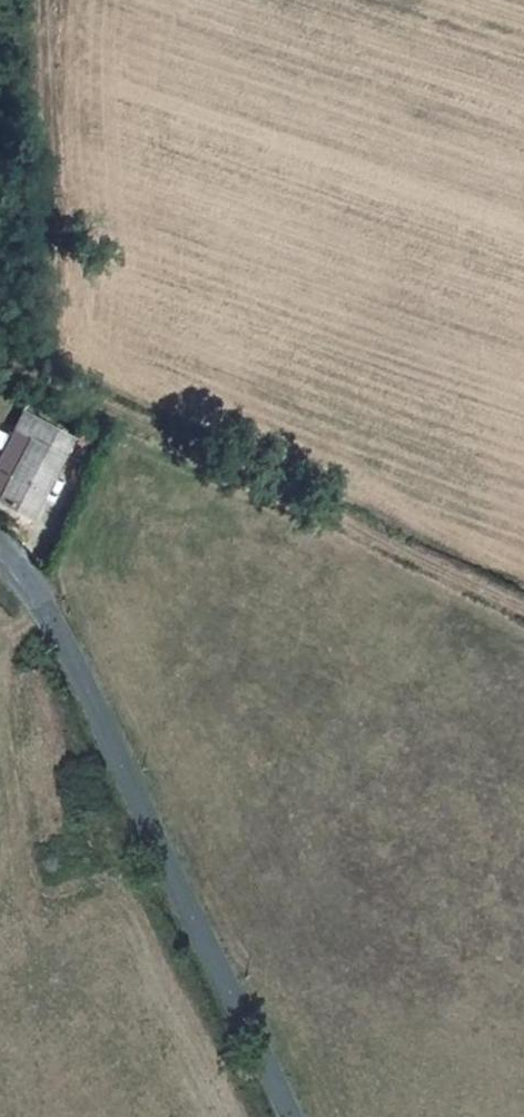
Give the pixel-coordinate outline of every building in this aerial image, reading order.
[(22,416),(0,465),(0,501),(34,515),(69,437),(22,416)]
